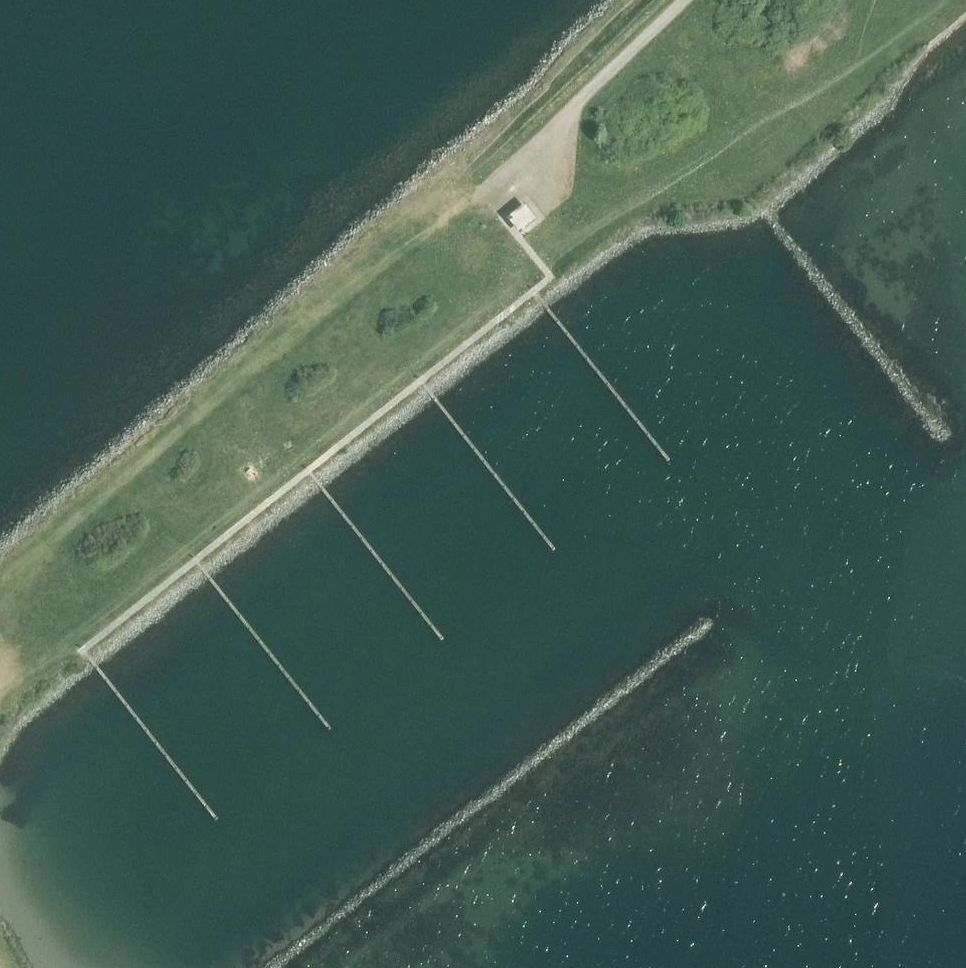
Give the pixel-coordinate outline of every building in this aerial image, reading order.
[(509,216),(522,231),(538,217),(525,202),(509,216)]
